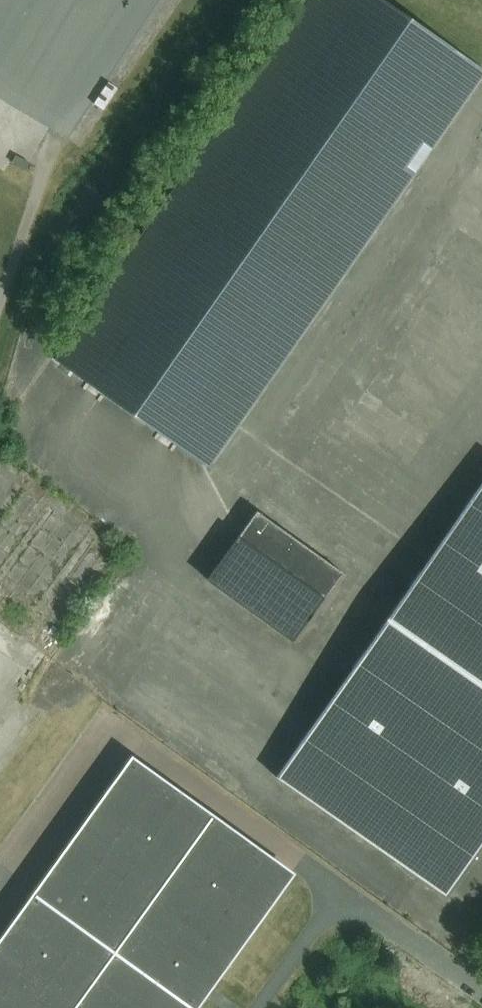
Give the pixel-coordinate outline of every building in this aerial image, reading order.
[(359,249),(481,74),(481,72),(379,0),(306,0),(55,359),(208,466),(359,249)] [(481,845),(481,483),(277,776),(447,895),(481,845)] [(291,643),(341,574),(254,511),(205,580),(291,643)] [(132,761),(0,945),(0,1007),(194,1007),(290,875),(132,761)]
